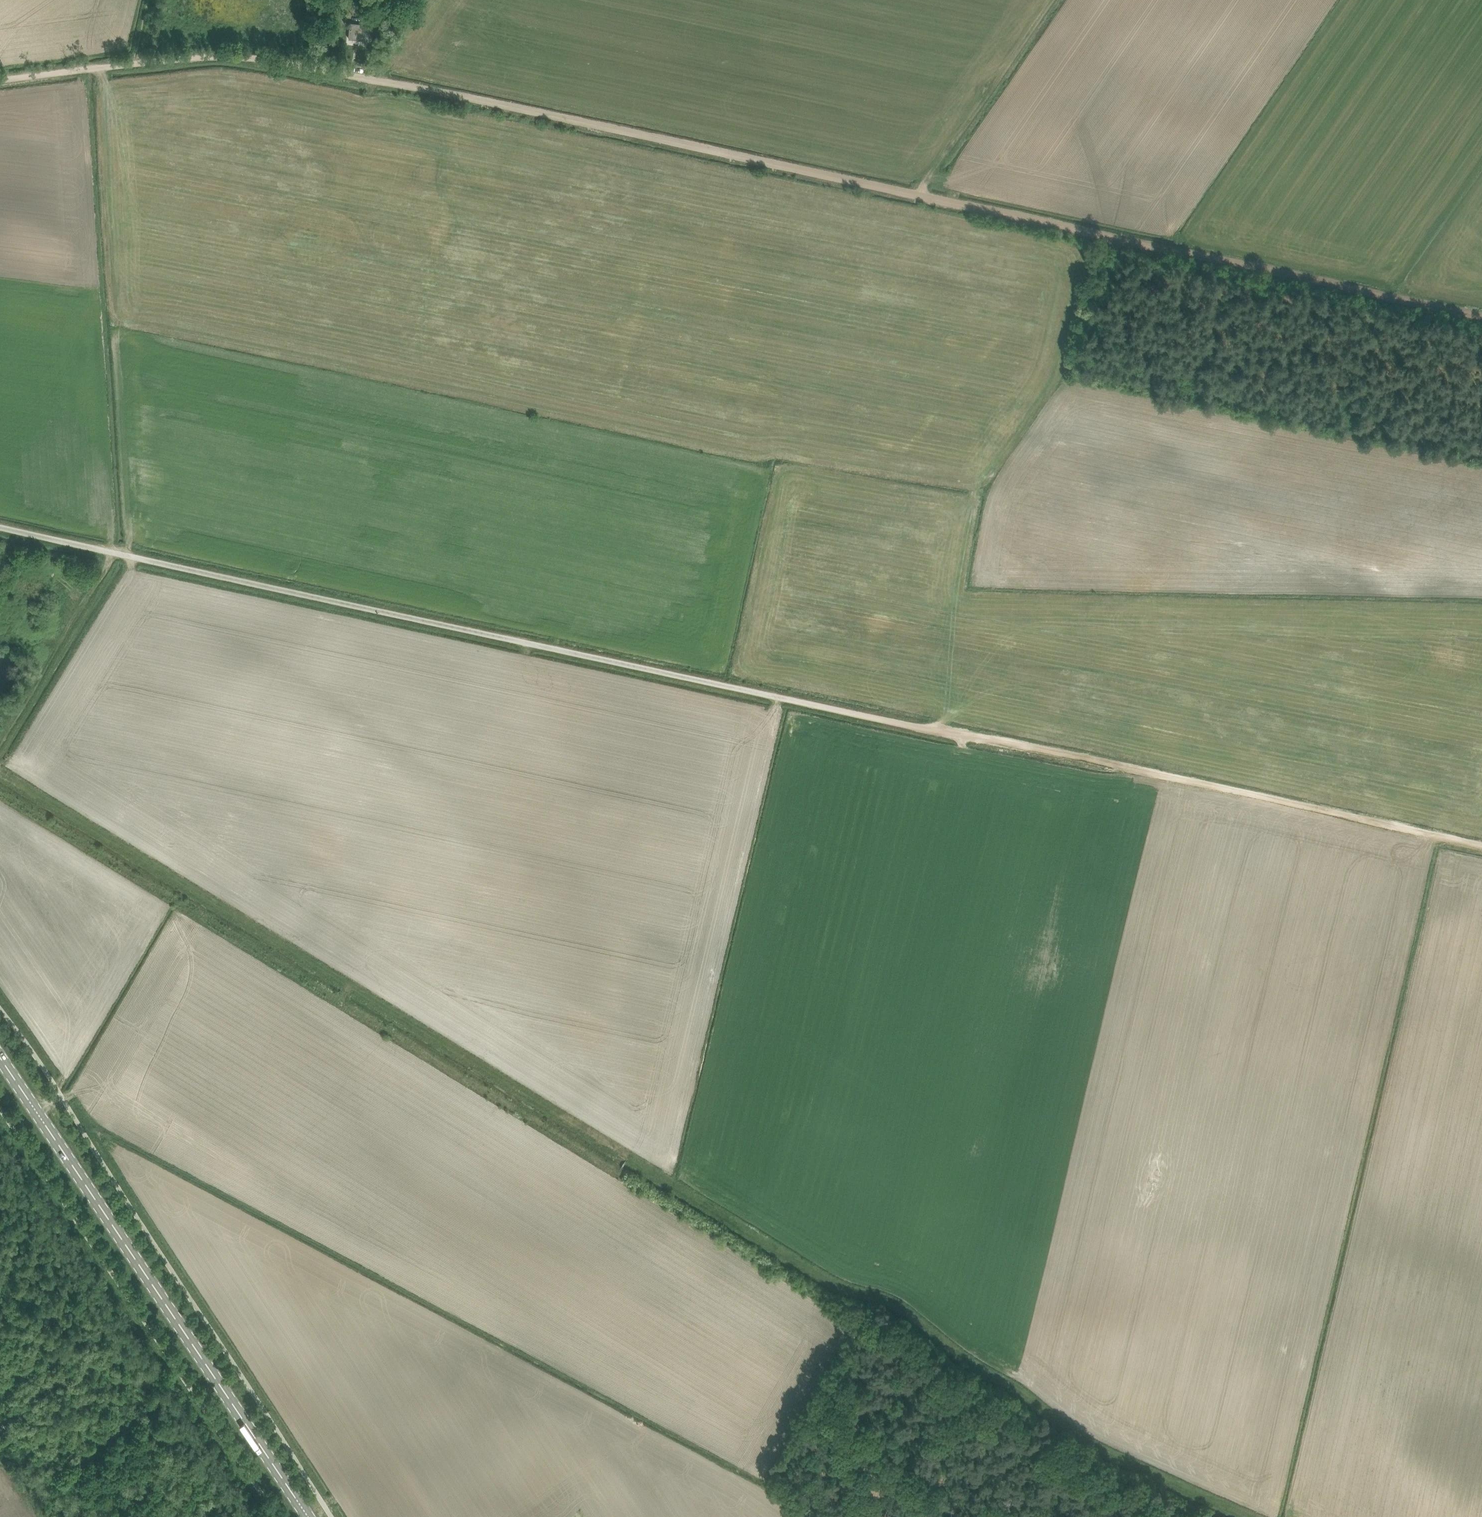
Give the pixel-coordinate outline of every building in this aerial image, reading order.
[(382,25),(362,24),(350,23),(349,38),(350,35),(361,36),(361,39),(367,40),(368,32),(381,32),(380,35),(381,35),(382,25)]
